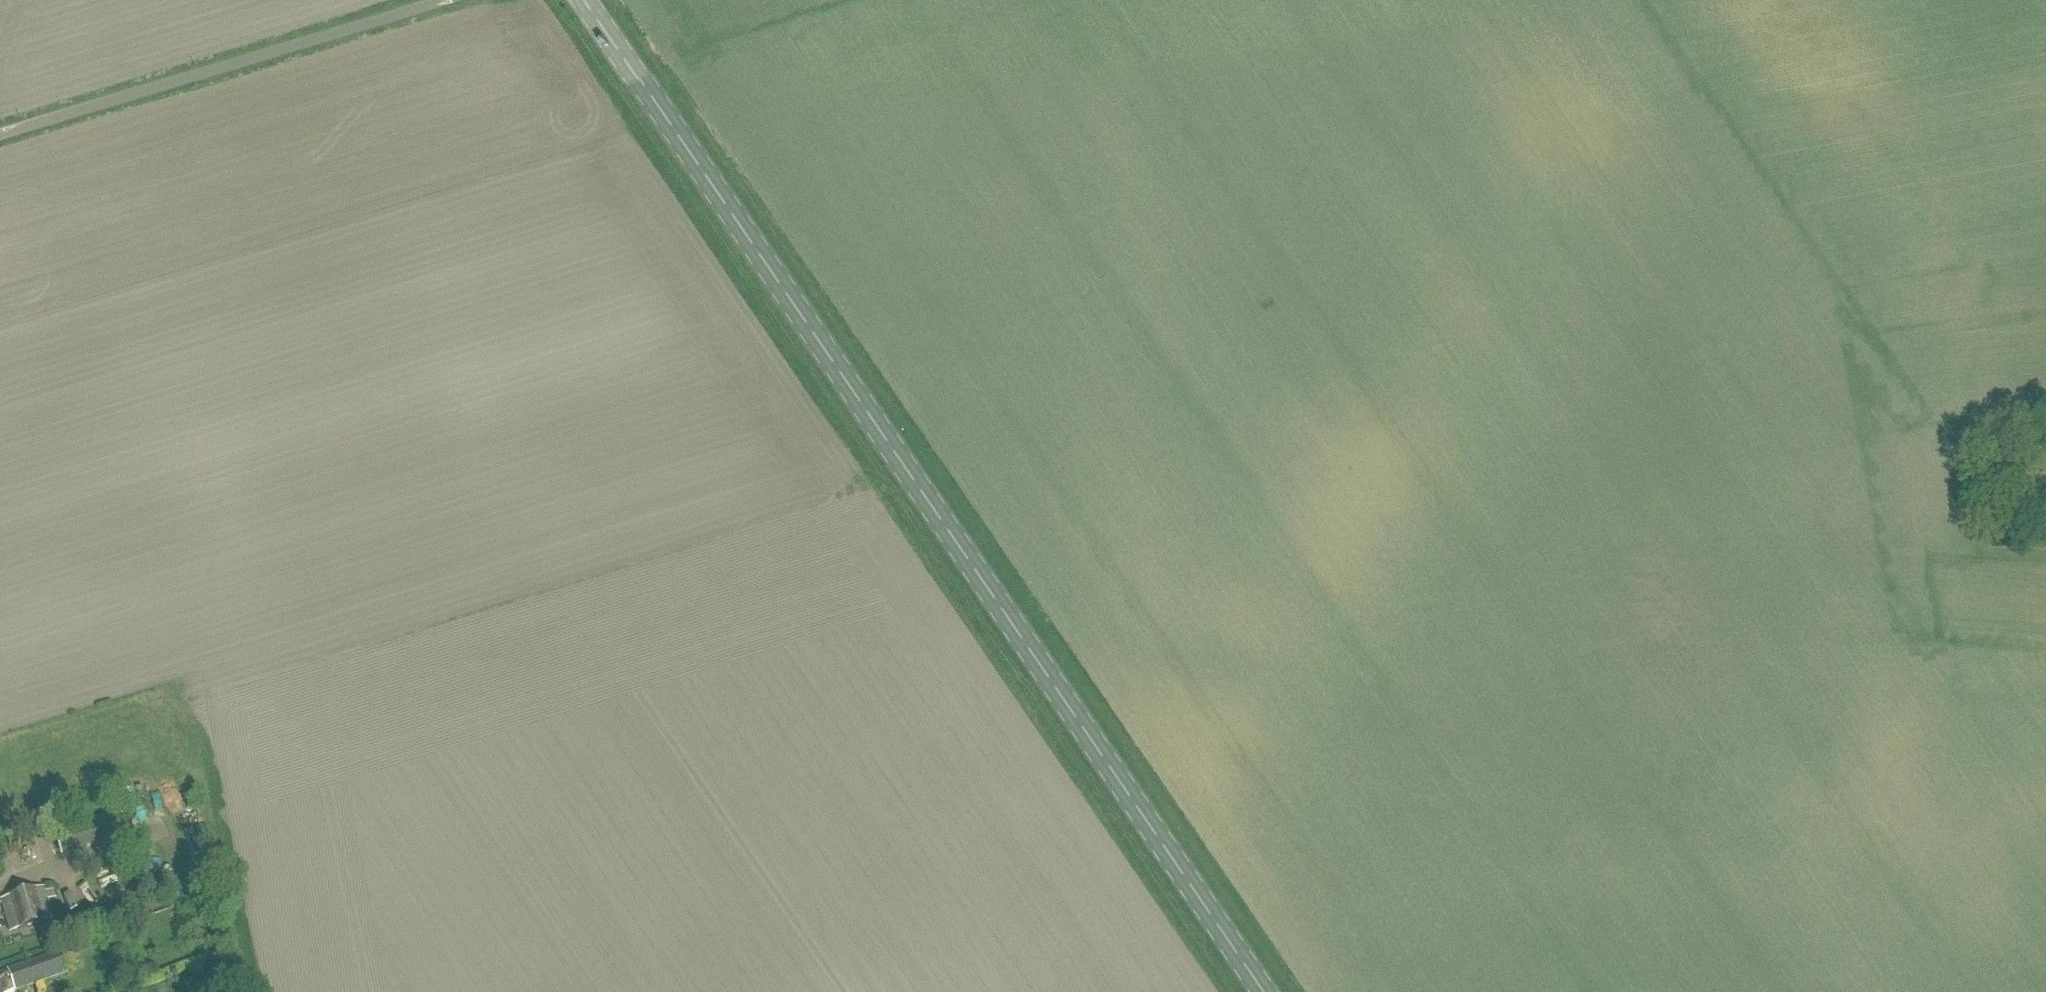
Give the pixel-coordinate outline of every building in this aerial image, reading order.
[(91,819),(51,833),(58,852),(116,832),(109,813),(91,819)] [(147,871),(162,864),(155,849),(140,856),(147,871)] [(44,889),(0,902),(9,934),(53,921),(44,889)] [(75,947),(5,973),(5,974),(0,976),(0,991),(9,991),(13,990),(14,991),(16,991),(67,973),(65,969),(81,964),(75,947)]
